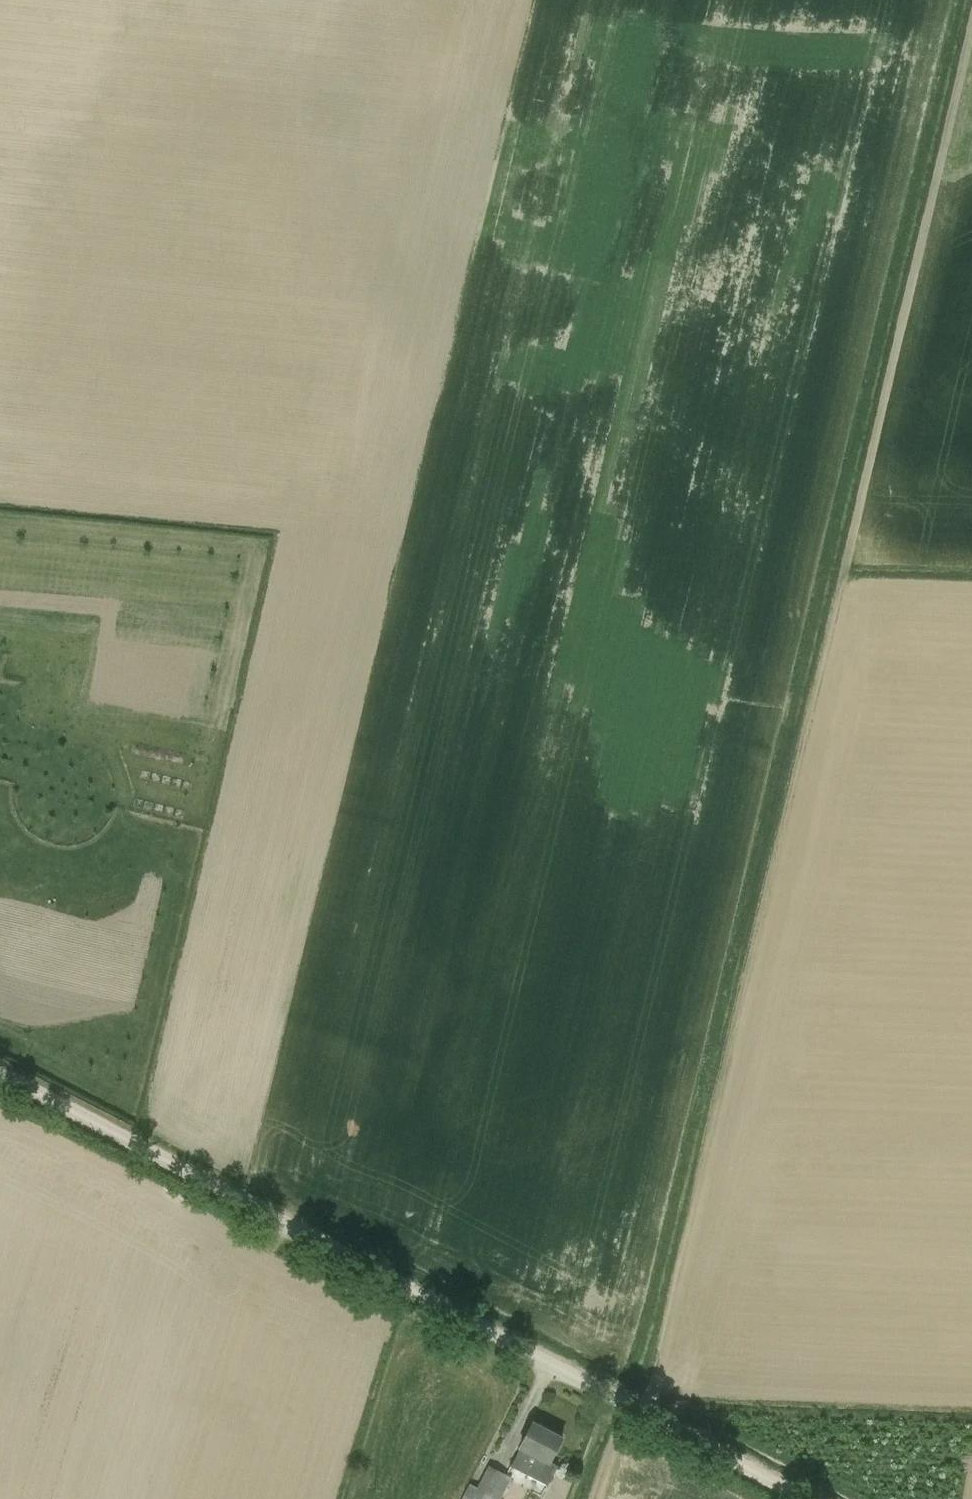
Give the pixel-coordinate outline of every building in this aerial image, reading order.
[(519,1447),(520,1448),(510,1466),(547,1485),(558,1465),(549,1461),(562,1438),(532,1422),(519,1447)] [(512,1478),(489,1466),(477,1487),(470,1483),(461,1498),(501,1498),(512,1478)]
